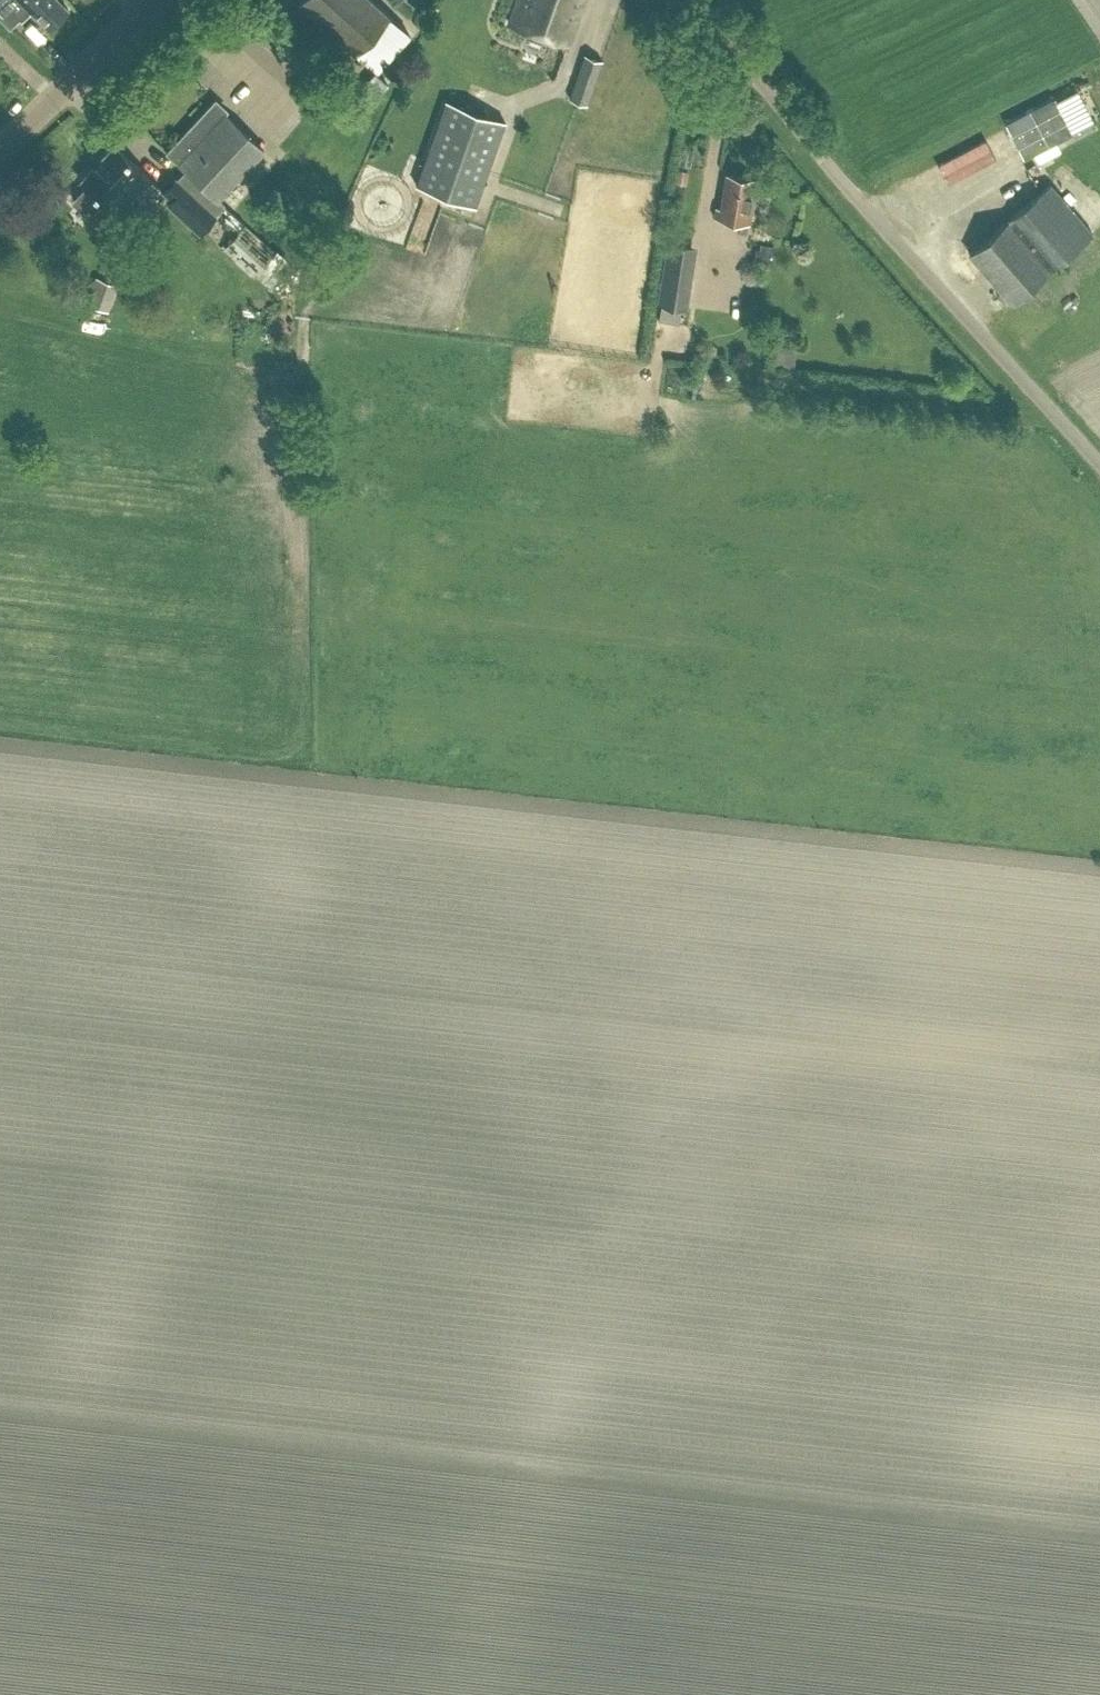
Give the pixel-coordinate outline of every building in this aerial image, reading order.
[(9,25),(18,15),(20,17),(31,8),(48,26),(68,7),(61,0),(0,0),(0,16),(9,25)] [(356,48),(377,66),(409,31),(388,12),(389,11),(377,0),(303,0),(356,48)] [(570,39),(584,0),(517,0),(511,17),(570,39)] [(595,55),(591,75),(603,77),(607,58),(595,55)] [(570,100),(575,74),(564,72),(559,98),(570,100)] [(1053,96),(1006,121),(1024,157),(1072,132),(1053,96)] [(505,119),(446,98),(416,181),(475,203),(505,119)] [(264,147),(212,99),(166,148),(218,197),(264,147)] [(999,119),(943,146),(961,182),(1017,154),(999,119)] [(152,176),(115,141),(80,178),(87,184),(73,198),(94,218),(108,204),(118,213),(152,176)] [(758,177),(726,171),(721,205),(716,204),(714,215),(750,221),(758,177)] [(209,208),(176,176),(163,190),(171,198),(167,202),(192,226),(209,208)] [(1016,221),(984,237),(1012,292),(1043,276),(1035,260),(1045,255),(1051,267),(1076,255),(1052,207),(1027,220),(1034,232),(1024,237),(1016,221)] [(238,236),(229,246),(260,273),(269,262),(238,236)] [(697,244),(668,239),(657,301),(687,306),(697,244)] [(781,345),(781,364),(799,364),(799,345),(781,345)]
